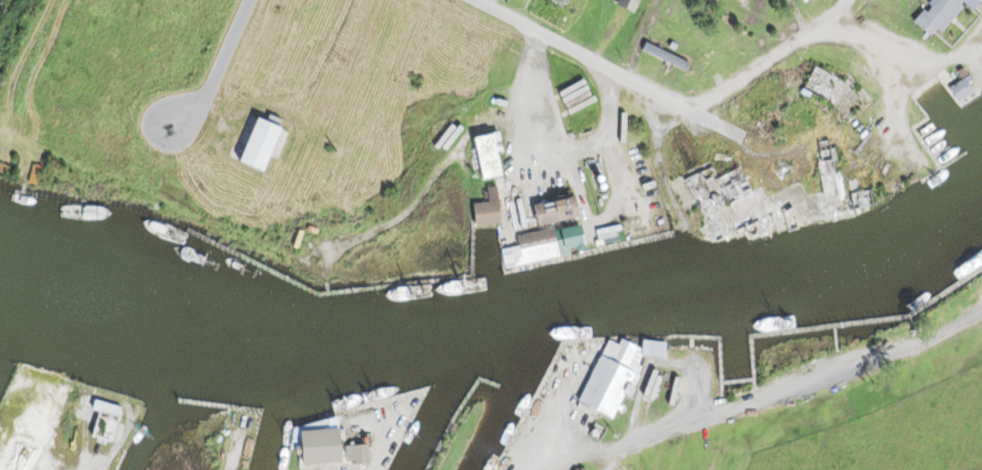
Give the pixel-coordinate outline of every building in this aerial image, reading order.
[(633,12),(638,0),(616,0),(615,3),(633,12)] [(912,2),(908,0),(892,0),(907,10),(912,2)] [(959,1),(960,0),(934,0),(915,22),(930,34),(936,27),(941,31),(964,5),(959,1)] [(643,49),(685,68),(688,61),(646,42),(643,49)] [(949,87),(958,100),(972,90),(964,77),(949,87)] [(479,178),(500,176),(495,132),(475,135),(479,178)] [(827,213),(840,211),(830,149),(816,152),(827,213)] [(741,165),(717,176),(712,165),(685,176),(713,242),(744,229),(750,245),(799,224),(791,205),(763,217),(741,165)] [(473,202),(475,225),(500,224),(498,186),(485,187),(485,201),(473,202)] [(872,207),(871,190),(851,191),(852,208),(872,207)] [(534,203),(537,224),(578,218),(576,197),(534,203)] [(559,256),(554,228),(529,233),(532,244),(544,242),(547,258),(559,256)] [(603,337),(579,405),(619,419),(642,351),(662,358),(666,344),(644,336),(641,346),(621,339),(619,343),(603,337)] [(124,395),(82,385),(76,408),(96,413),(90,438),(112,443),(124,395)] [(339,427),(299,428),(300,464),(340,462),(339,427)] [(367,462),(367,444),(345,444),(345,462),(367,462)]
